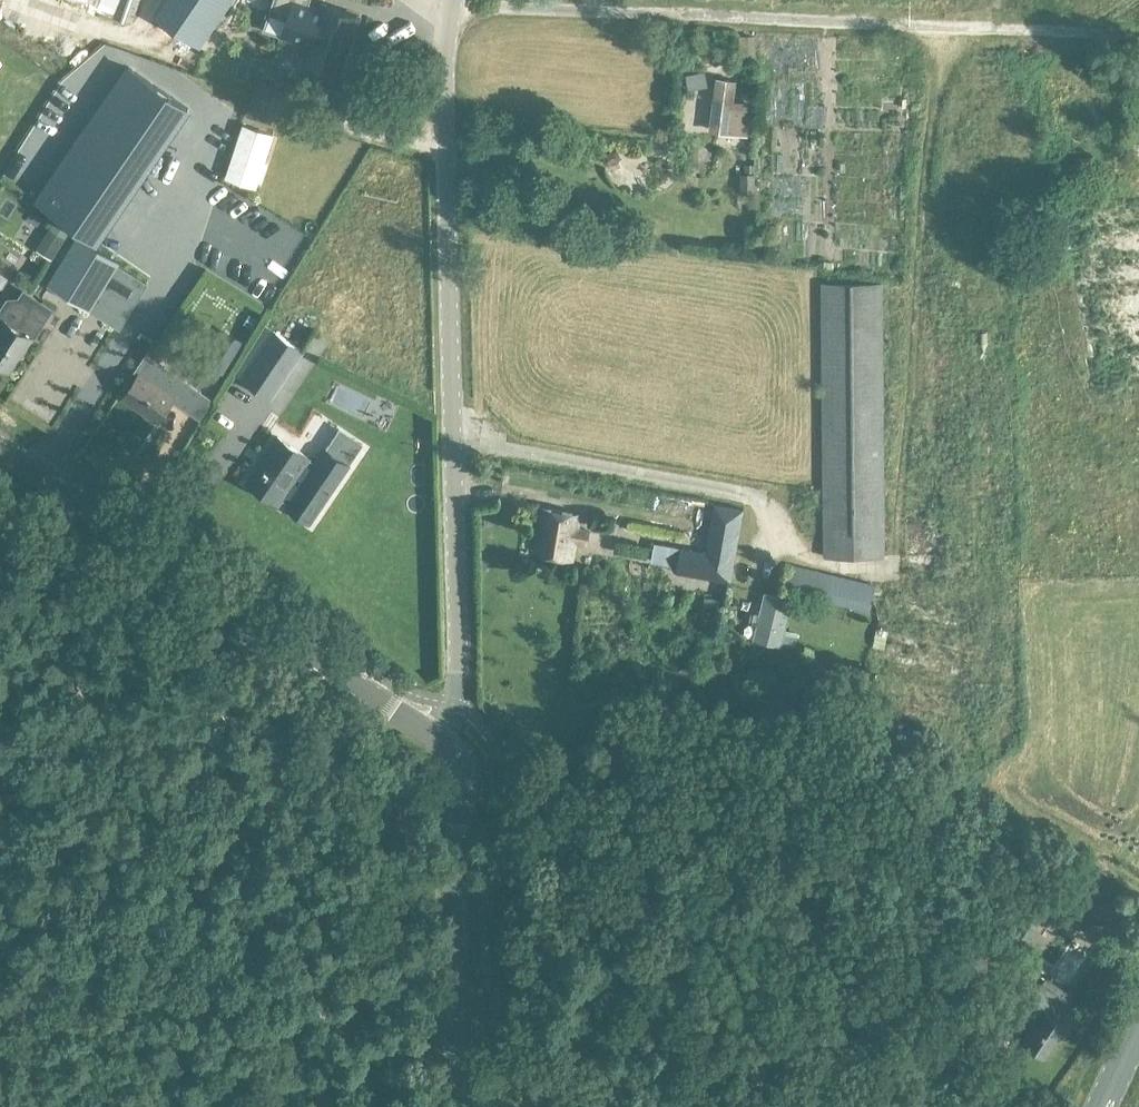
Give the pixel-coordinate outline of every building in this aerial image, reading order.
[(116,18),(132,23),(140,0),(123,0),(116,18)] [(159,18),(199,46),(231,0),(172,0),(159,18)] [(361,18),(325,5),(324,9),(307,4),(309,0),(275,0),(265,29),(312,44),(306,62),(341,74),(361,18)] [(191,108),(129,64),(36,199),(99,242),(191,108)] [(718,78),(712,125),(724,127),(724,132),(747,135),(751,104),(733,101),(735,81),(718,78)] [(56,119),(70,88),(57,82),(43,113),(56,119)] [(281,122),(272,147),(287,152),(279,177),(303,185),(306,175),(335,184),(346,150),(330,145),(332,139),(312,132),(310,138),(294,133),(296,127),(281,122)] [(243,125),(226,176),(256,186),(273,135),(243,125)] [(614,147),(596,149),(597,162),(616,160),(614,147)] [(745,165),(745,173),(756,173),(756,164),(745,165)] [(756,173),(745,173),(740,173),(740,192),(756,192),(756,173)] [(249,246),(203,218),(189,241),(235,269),(249,246)] [(64,237),(50,228),(48,231),(37,250),(51,258),(64,237)] [(119,264),(120,262),(76,236),(47,284),(91,310),(119,264)] [(112,303),(129,313),(147,284),(130,274),(112,303)] [(883,284),(823,284),(825,558),(885,557),(883,284)] [(0,332),(0,362),(12,370),(22,355),(24,356),(54,309),(23,289),(15,302),(10,298),(0,313),(0,321),(5,324),(0,332)] [(155,334),(148,329),(142,337),(150,342),(155,334)] [(276,331),(266,346),(243,379),(273,399),(305,351),(276,331)] [(225,375),(245,343),(231,333),(210,366),(225,375)] [(173,400),(189,411),(200,420),(214,399),(202,391),(161,363),(146,353),(134,371),(139,374),(123,397),(159,421),(173,400)] [(280,437),(249,482),(281,503),(302,472),(314,480),(311,485),(325,494),(344,467),(329,457),(324,466),(280,437)] [(717,507),(708,552),(683,547),(679,573),(731,582),(735,560),(744,512),(717,507)] [(543,509),(536,553),(574,558),(577,539),(587,541),(589,531),(579,529),(581,515),(543,509)] [(887,550),(900,550),(899,509),(887,509),(887,550)] [(869,613),(873,596),(876,585),(789,564),(782,592),(869,613)] [(755,615),(753,623),(761,625),(757,639),(794,648),(798,633),(785,630),(791,601),(767,595),(767,596),(759,594),(756,606),(764,608),(762,616),(755,615)] [(1072,989),(1094,946),(1077,937),(1054,979),(1072,989)] [(1065,990),(1046,977),(1030,1001),(1032,1002),(1020,1019),(1032,1028),(1023,1041),(1047,1057),(1068,1027),(1057,1019),(1074,996),(1072,995),(1065,990)]
